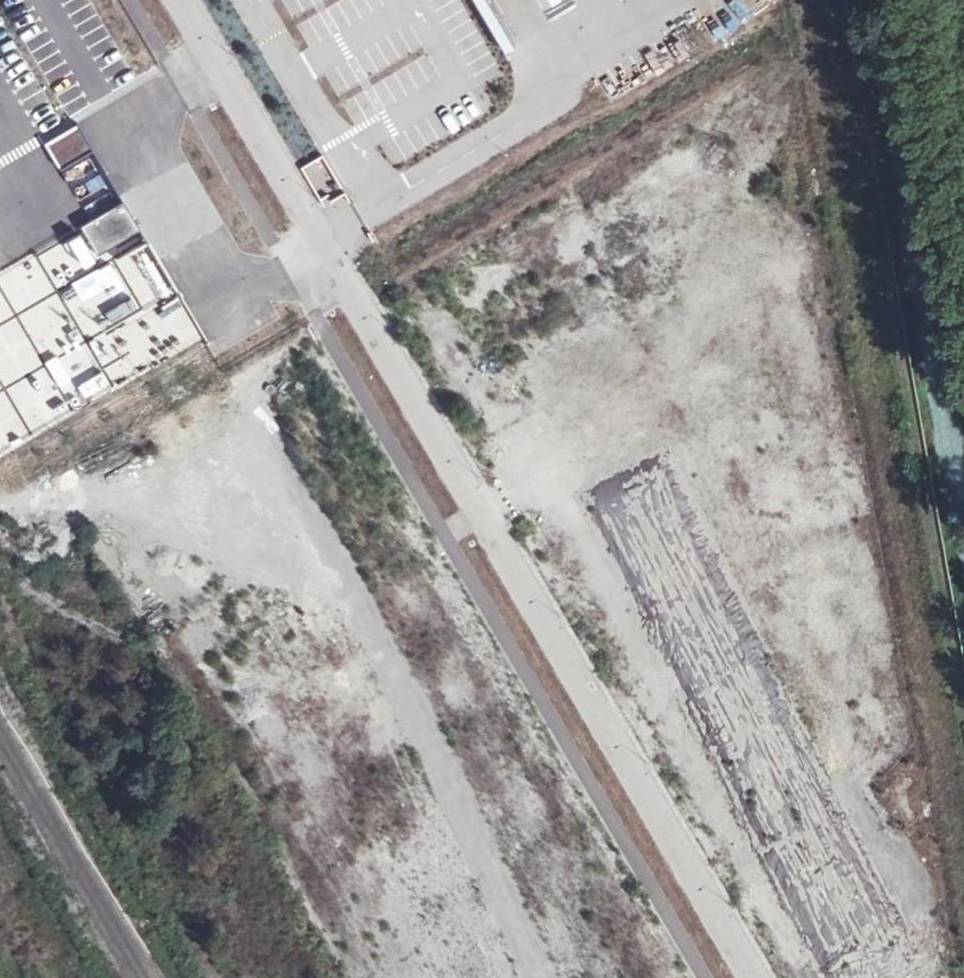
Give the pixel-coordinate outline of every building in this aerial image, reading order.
[(753,9),(747,0),(738,0),(729,6),(738,20),(753,9)] [(304,166),(323,200),(341,190),(322,156),(304,166)]
